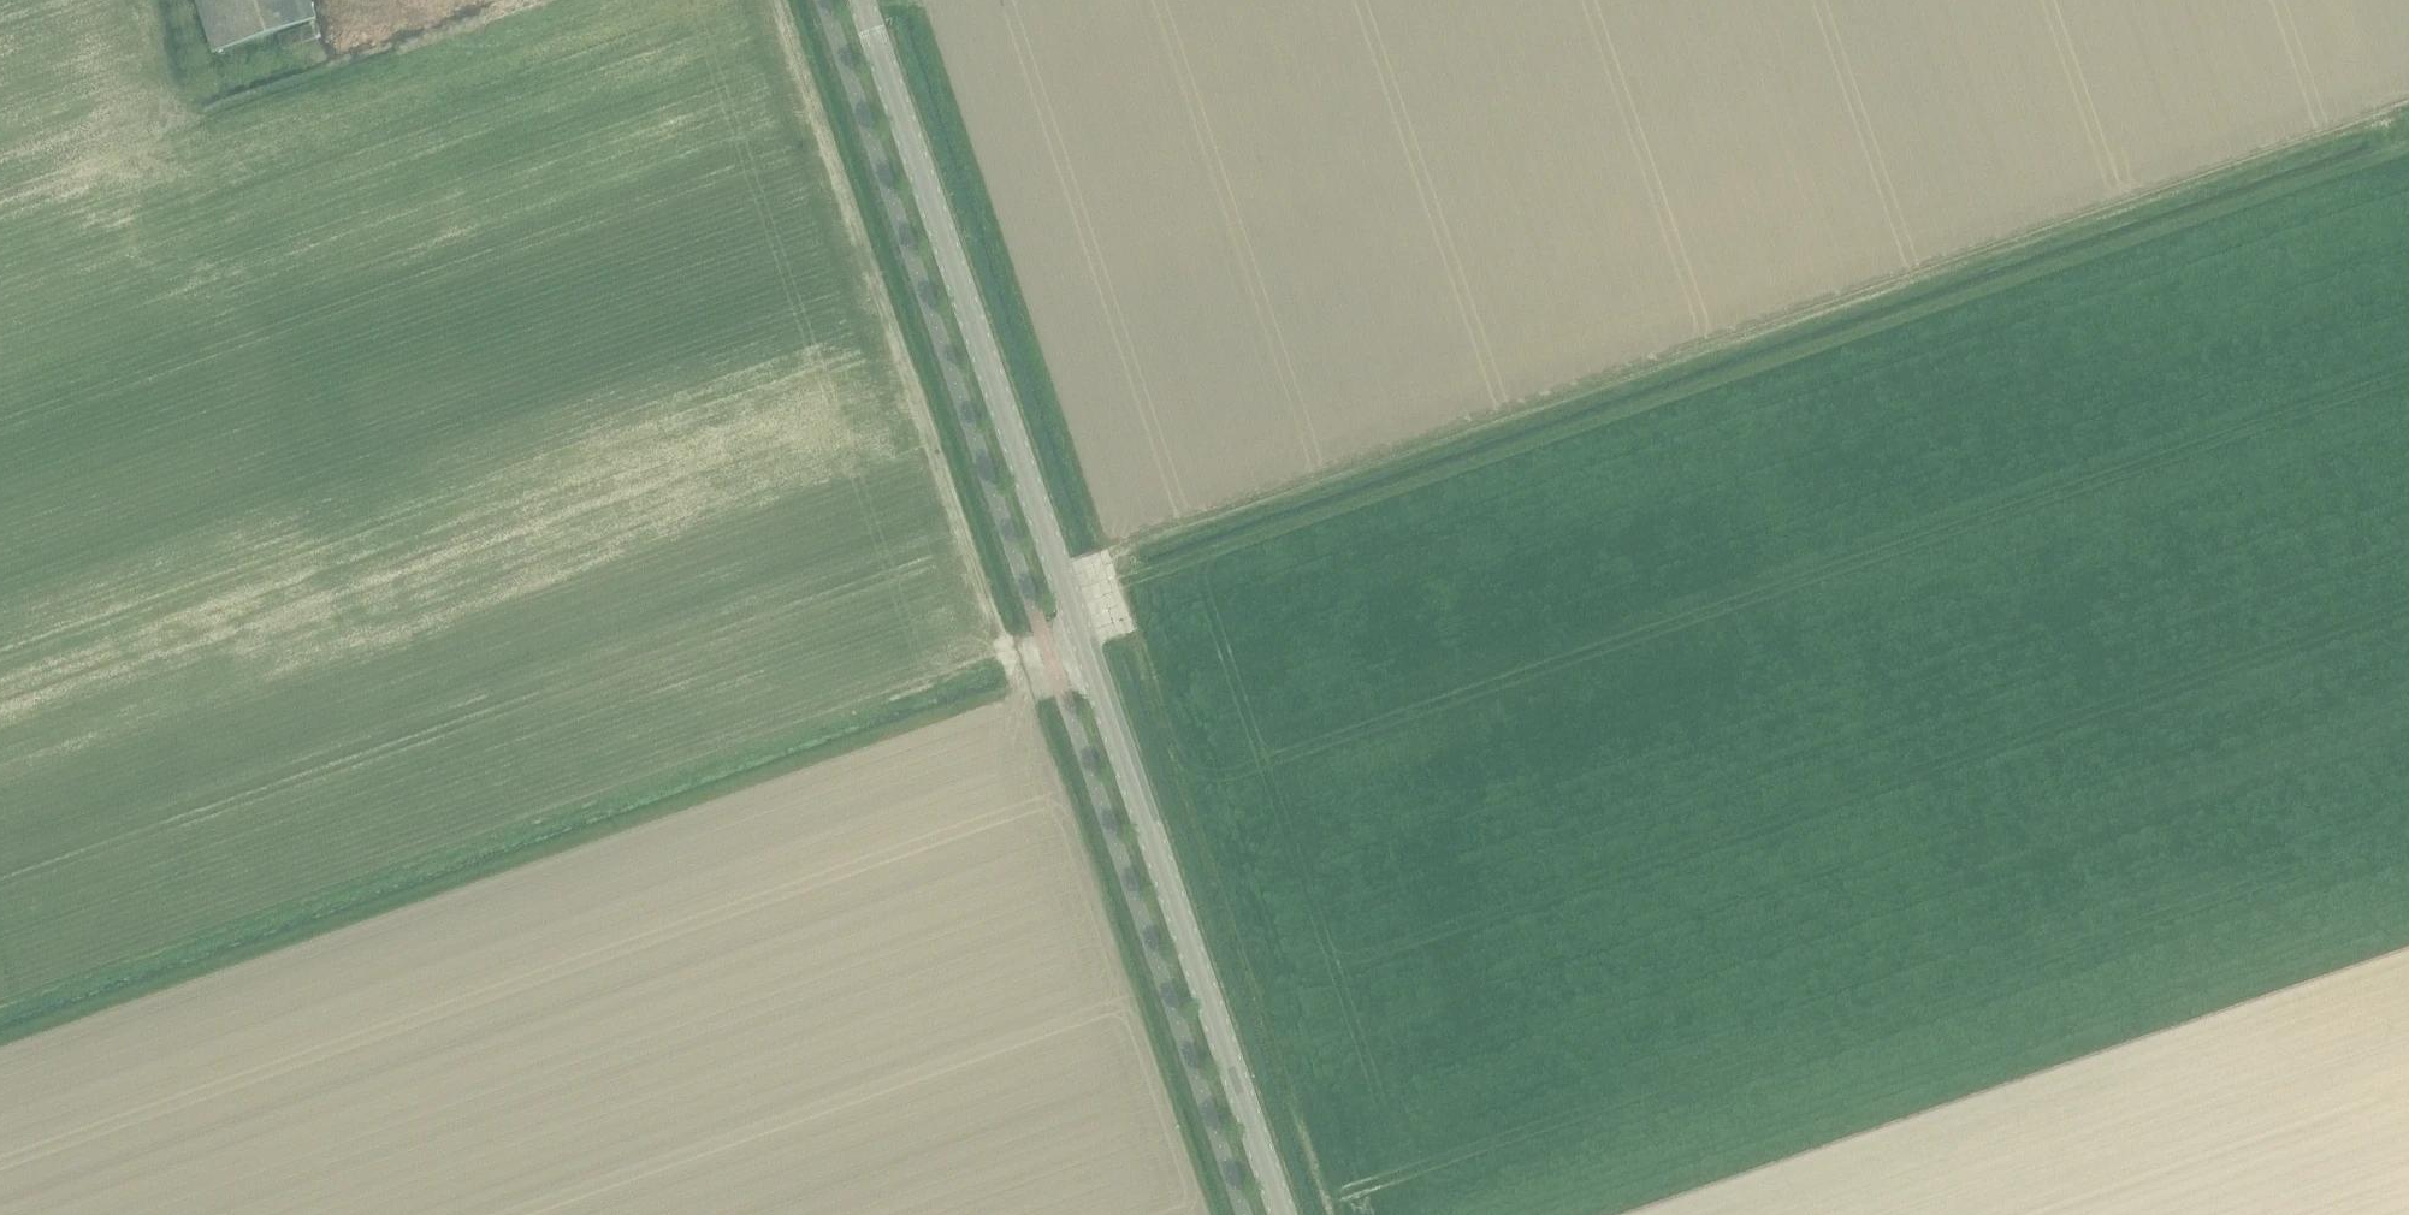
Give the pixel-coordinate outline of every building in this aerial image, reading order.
[(217,54),(315,21),(308,0),(199,0),(217,54)] [(321,37),(327,51),(358,39),(352,24),(321,37)]
